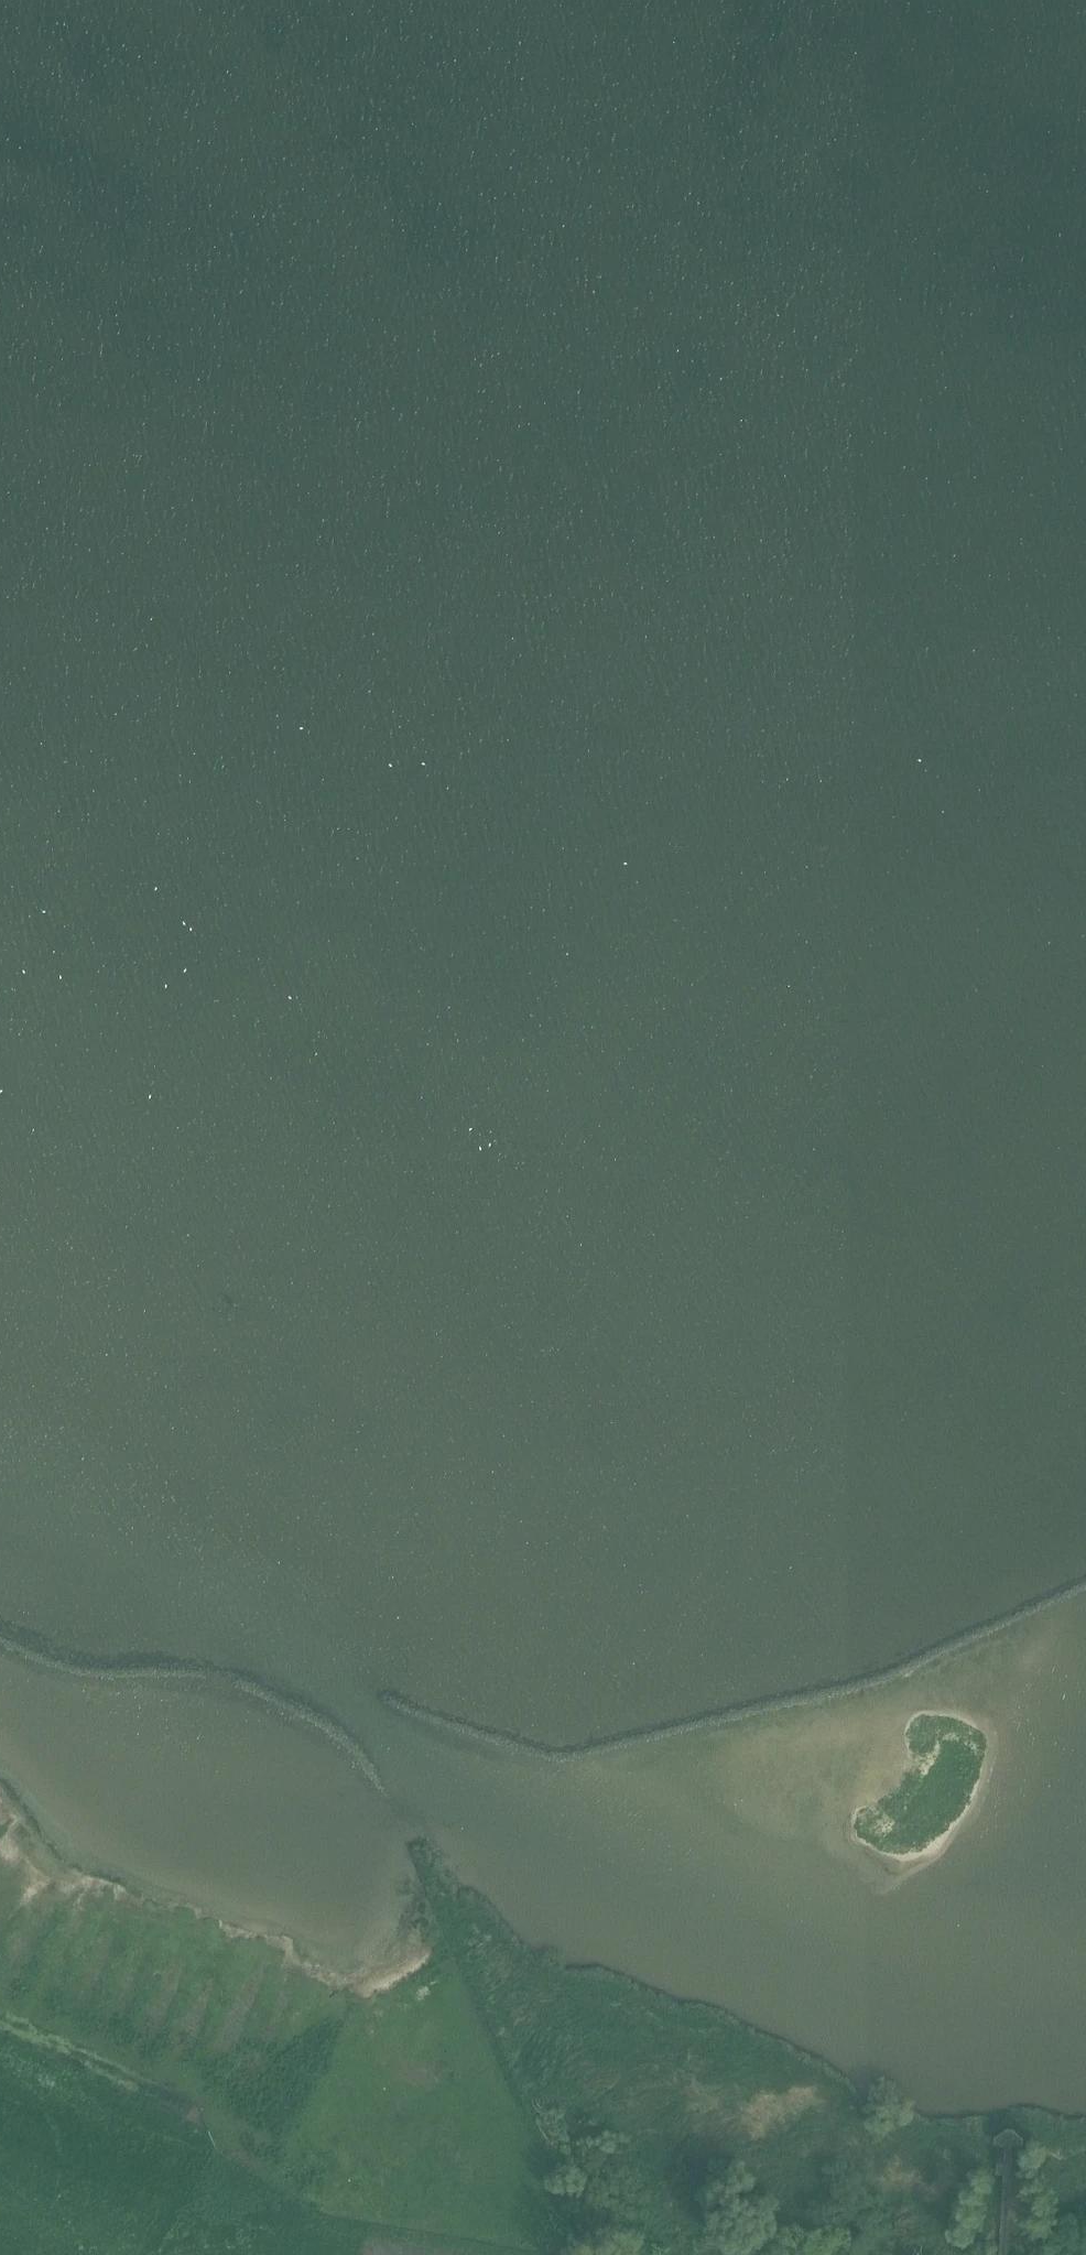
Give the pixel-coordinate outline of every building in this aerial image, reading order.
[(997,2138),(997,2145),(1004,2146),(1010,2147),(1025,2148),(1025,2141),(1016,2132),(1006,2131),(997,2138)]
